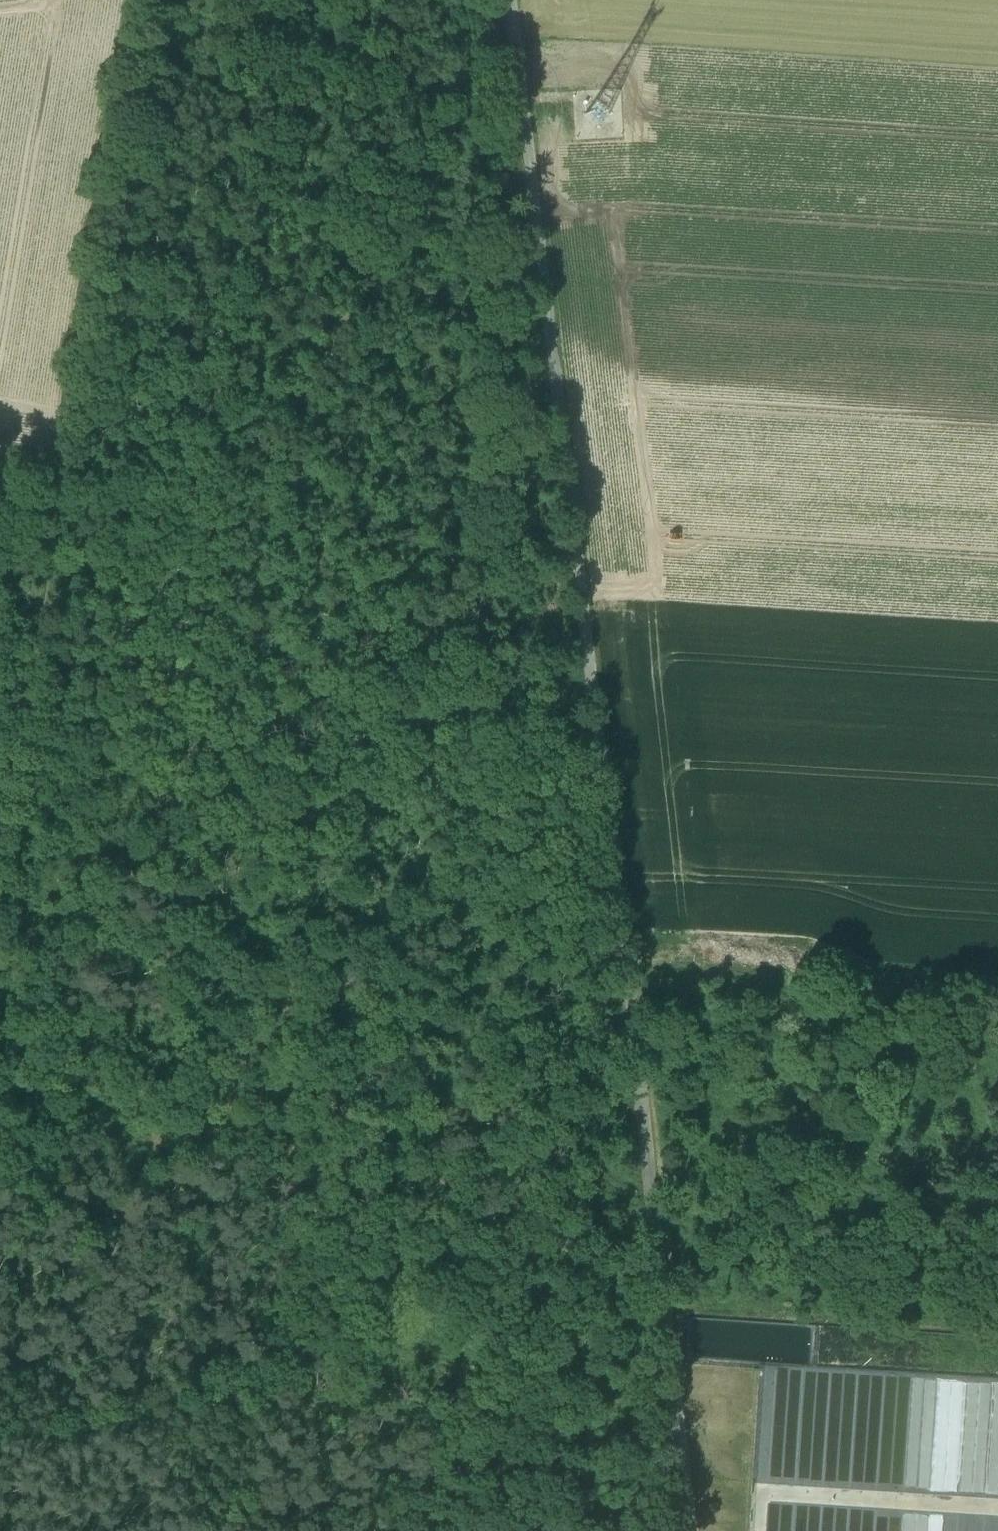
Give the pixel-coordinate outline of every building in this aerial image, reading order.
[(786,1424),(784,1413),(772,1415),(769,1396),(762,1397),(767,1427),(786,1424)] [(759,1463),(784,1463),(784,1434),(769,1434),(769,1444),(759,1444),(759,1463)]
